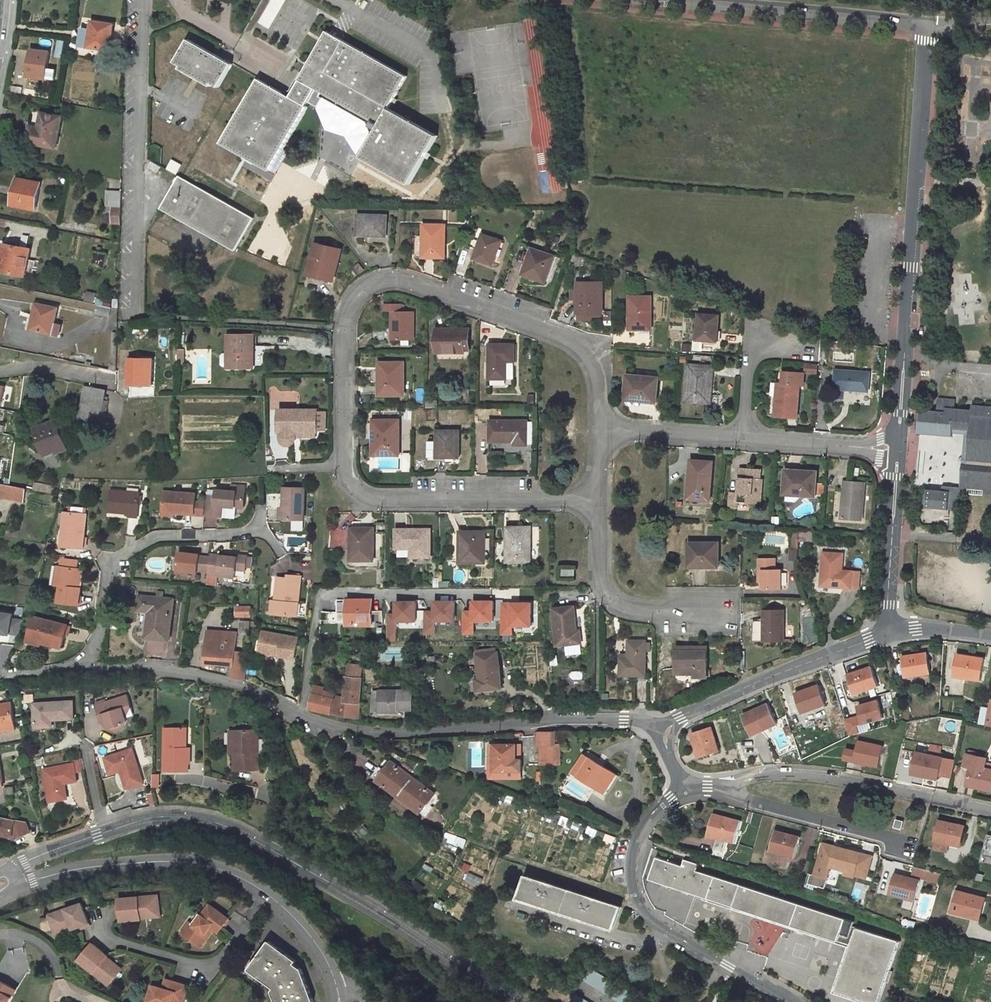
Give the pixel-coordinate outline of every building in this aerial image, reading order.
[(260,24),(267,27),(283,0),(274,0),(260,24)] [(93,47),(111,50),(115,24),(93,21),(91,36),(94,37),(93,47)] [(408,76),(328,31),(291,97),(260,79),(224,143),(272,170),(318,89),(381,124),(362,157),(410,184),(438,135),(389,108),(408,76)] [(196,73),(220,87),(233,63),(189,40),(176,62),(189,69),(187,72),(194,76),(196,73)] [(51,52),(32,49),(28,76),(46,79),(47,78),(55,79),(56,70),(48,68),(51,52)] [(28,142),(57,148),(63,117),(42,113),(39,127),(31,126),(28,142)] [(358,164),(352,175),(362,181),(369,170),(358,164)] [(183,220),(236,250),(254,218),(180,176),(162,208),(175,215),(174,218),(181,222),(183,220)] [(21,206),(36,209),(41,183),(17,178),(13,201),(22,203),(21,206)] [(122,207),(114,207),(113,224),(121,224),(122,207)] [(387,237),(387,216),(358,214),(357,236),(387,237)] [(445,258),(446,225),(424,225),(423,257),(445,258)] [(483,234),(474,258),(493,265),(502,241),(483,234)] [(31,249),(5,244),(0,267),(0,271),(25,276),(26,274),(33,276),(36,258),(29,257),(31,249)] [(340,250),(316,245),(310,271),(323,274),(323,277),(333,280),(340,250)] [(545,283),(555,256),(532,248),(523,275),(545,283)] [(91,264),(105,268),(108,253),(94,250),(91,264)] [(602,314),(602,282),(578,282),(578,314),(602,314)] [(630,329),(651,329),(651,297),(630,297),(630,329)] [(34,329),(59,335),(62,325),(54,323),(58,308),(37,303),(34,318),(36,319),(34,329)] [(392,340),(415,340),(414,311),(405,311),(405,305),(403,305),(403,304),(385,303),(385,311),(392,311),(392,340)] [(96,316),(104,318),(105,316),(110,317),(112,308),(98,305),(96,316)] [(697,340),(718,342),(719,316),(699,314),(697,340)] [(437,329),(437,353),(464,354),(464,351),(464,341),(470,341),(469,329),(437,329)] [(387,339),(387,330),(374,330),(374,339),(387,339)] [(112,365),(110,365),(110,369),(117,371),(118,332),(113,332),(112,365)] [(254,335),(228,335),(229,368),(254,367),(254,335)] [(514,379),(514,344),(490,344),(490,378),(514,379)] [(152,385),(153,359),(129,359),(129,384),(152,385)] [(380,395),(404,395),(404,362),(380,362),(380,395)] [(712,366),(688,365),(686,401),(707,403),(708,391),(711,391),(712,366)] [(834,389),(868,392),(870,373),(836,370),(834,389)] [(773,383),(772,396),(776,396),(775,416),(797,418),(799,385),(803,385),(804,373),(784,372),(783,384),(773,383)] [(643,401),(657,403),(659,378),(628,375),(626,397),(643,398),(643,401)] [(86,386),(80,419),(100,423),(104,400),(107,389),(86,386)] [(920,409),(918,430),(965,434),(969,435),(966,470),(961,470),(960,487),(990,490),(990,406),(972,405),(971,410),(955,408),(955,400),(938,398),(937,411),(920,409)] [(105,424),(109,401),(104,400),(100,423),(105,424)] [(296,431),(317,431),(317,410),(279,409),(279,431),(282,431),(282,438),(283,441),(284,443),(286,444),(288,444),(291,444),(293,442),(295,441),(296,438),(296,436),(296,431)] [(399,455),(399,420),(374,420),(374,455),(399,455)] [(527,421),(491,421),(491,442),(515,442),(515,445),(527,445),(527,421)] [(64,445),(56,422),(35,429),(45,454),(56,450),(55,448),(64,445)] [(460,457),(460,430),(438,431),(438,440),(429,440),(429,460),(439,460),(439,457),(460,457)] [(962,464),(961,470),(966,470),(969,435),(965,434),(963,456),(958,460),(962,464)] [(57,453),(66,449),(64,445),(55,448),(56,450),(57,453)] [(710,501),(713,462),(691,460),(689,499),(710,501)] [(759,470),(740,469),(739,493),(731,492),(730,508),(739,508),(739,502),(757,503),(757,495),(762,495),(762,480),(758,480),(759,470)] [(786,470),(785,492),(802,493),(802,496),(816,497),(817,472),(786,470)] [(23,500),(25,487),(0,482),(0,496),(23,500)] [(841,518),(863,520),(865,483),(848,482),(848,490),(843,489),(841,518)] [(54,487),(35,483),(34,489),(53,493),(54,487)] [(960,487),(944,486),(943,491),(959,492),(990,495),(990,490),(960,487)] [(287,517),(306,518),(306,487),(285,487),(285,506),(287,506),(287,517)] [(140,490),(111,489),(110,510),(130,510),(130,513),(139,514),(140,490)] [(243,503),(245,491),(217,489),(217,495),(206,494),(205,501),(204,514),(223,516),(224,505),(234,506),(235,502),(243,503)] [(943,491),(928,490),(926,508),(957,511),(959,492),(943,491)] [(195,493),(164,491),(163,511),(173,512),(194,513),(195,500),(195,493)] [(205,501),(195,500),(194,513),(204,514),(205,501)] [(84,548),(86,514),(70,512),(69,527),(64,526),(63,546),(84,548)] [(186,527),(204,527),(204,515),(186,516),(186,527)] [(532,562),(531,527),(507,527),(508,562),(532,562)] [(374,560),(374,528),(352,528),(352,560),(374,560)] [(412,557),(431,557),(430,529),(397,530),(397,548),(412,548),(412,557)] [(789,530),(789,545),(797,546),(798,530),(789,530)] [(485,532),(460,532),(461,563),(485,563),(485,532)] [(800,539),(813,540),(813,532),(800,532),(800,539)] [(719,542),(689,542),(689,565),(704,565),(704,568),(719,568),(719,542)] [(843,554),(823,552),(821,586),(830,587),(830,585),(833,585),(833,587),(851,588),(853,571),(845,571),(845,573),(842,573),(843,554)] [(200,555),(180,553),(179,570),(198,572),(199,570),(209,571),(210,557),(200,556),(200,555)] [(246,567),(247,556),(239,555),(238,557),(211,554),(210,557),(209,571),(209,573),(237,576),(237,570),(238,566),(246,567)] [(763,580),(763,589),(782,589),(782,569),(777,569),(777,558),(759,558),(758,580),(763,580)] [(60,602),(80,604),(82,587),(80,587),(76,587),(78,568),(59,566),(57,584),(61,584),(60,602)] [(576,569),(563,569),(563,577),(576,577),(576,569)] [(278,577),(275,601),(274,613),(297,615),(301,577),(289,575),(288,578),(278,577)] [(173,598),(139,595),(138,610),(149,611),(147,638),(169,640),(173,598)] [(438,620),(458,620),(458,598),(436,598),(436,609),(427,609),(427,634),(438,634),(438,620)] [(497,621),(497,598),(476,598),(476,609),(465,609),(465,634),(478,634),(477,621),(497,621)] [(348,625),(372,625),(371,600),(348,600),(348,625)] [(517,634),(517,626),(536,626),(536,600),(503,600),(503,634),(517,634)] [(236,617),(250,616),(251,606),(236,606),(236,617)] [(577,631),(574,607),(553,609),(558,645),(567,644),(568,654),(583,652),(580,630),(577,631)] [(785,642),(785,609),(764,610),(764,621),(753,621),(753,642),(785,642)] [(7,636),(7,634),(19,637),(22,619),(11,617),(11,614),(0,612),(0,635),(7,636)] [(69,625),(35,618),(30,637),(44,640),(44,642),(64,647),(69,625)] [(241,621),(239,633),(249,634),(250,622),(241,621)] [(236,647),(238,632),(208,630),(205,663),(234,665),(232,677),(244,679),(248,649),(236,647)] [(296,658),(300,637),(265,631),(263,640),(267,640),(265,652),(274,654),(277,652),(281,653),(280,655),(296,658)] [(44,640),(30,637),(29,643),(43,646),(44,642),(44,640)] [(621,676),(646,676),(646,640),(628,640),(629,655),(630,655),(630,658),(621,658),(621,676)] [(695,677),(707,677),(707,647),(676,647),(677,670),(678,670),(678,678),(680,680),(685,680),(688,678),(688,671),(695,671),(695,677)] [(502,688),(498,652),(477,655),(480,679),(476,679),(477,691),(502,688)] [(12,662),(20,665),(23,655),(14,653),(12,662)] [(927,653),(902,657),(905,675),(913,674),(913,676),(930,673),(927,653)] [(984,659),(957,654),(954,675),(962,676),(962,678),(980,680),(984,659)] [(345,697),(335,696),(334,698),(313,693),(311,709),(346,717),(347,716),(359,718),(359,705),(360,705),(362,678),(360,677),(362,665),(351,664),(349,676),(347,677),(345,697)] [(871,666),(847,675),(853,693),(862,690),(862,691),(878,685),(871,666)] [(324,690),(324,687),(314,685),(313,693),(334,698),(335,696),(336,693),(324,690)] [(819,685),(795,694),(801,711),(810,708),(811,710),(826,704),(819,685)] [(411,691),(379,691),(378,712),(398,713),(398,709),(411,709),(411,691)] [(124,717),(121,706),(129,703),(125,692),(94,703),(98,714),(102,712),(106,725),(110,727),(122,724),(124,717)] [(882,697),(860,704),(863,713),(848,718),(853,734),(863,731),(861,726),(889,717),(882,697)] [(73,699),(35,702),(38,726),(55,725),(54,719),(74,717),(73,699)] [(12,722),(9,702),(0,704),(0,724),(12,722)] [(121,706),(124,717),(127,711),(130,704),(129,703),(121,706)] [(768,704),(742,715),(751,735),(777,724),(768,704)] [(13,728),(12,722),(0,724),(0,730),(13,728)] [(783,727),(787,736),(793,733),(790,724),(783,727)] [(711,726),(691,733),(697,749),(698,749),(701,757),(719,751),(711,726)] [(182,727),(165,727),(165,771),(188,771),(188,763),(190,763),(190,747),(186,747),(182,747),(182,727)] [(235,770),(259,769),(258,730),(234,730),(235,753),(235,770)] [(557,731),(540,731),(540,744),(541,744),(557,744),(557,731)] [(883,747),(858,741),(856,751),(846,749),(844,759),(853,761),(854,759),(863,761),(863,763),(878,766),(883,747)] [(490,744),(490,777),(521,777),(521,770),(495,770),(495,765),(491,765),(492,753),(495,753),(495,744),(490,744)] [(521,770),(521,745),(495,744),(495,753),(492,753),(491,765),(495,765),(495,770),(521,770)] [(557,745),(557,744),(541,744),(541,764),(556,764),(556,763),(557,745)] [(123,767),(124,770),(129,787),(145,781),(133,747),(111,755),(116,769),(123,767)] [(943,758),(916,752),(912,772),(921,774),(920,775),(938,779),(943,758)] [(606,793),(618,774),(585,753),(573,771),(606,793)] [(967,754),(965,767),(971,768),(968,784),(976,785),(976,787),(990,791),(990,770),(984,768),(986,758),(967,754)] [(107,756),(113,774),(124,770),(123,767),(116,769),(111,755),(107,756)] [(44,768),(50,800),(66,796),(63,781),(75,779),(74,772),(85,770),(82,756),(71,758),(72,763),(44,768)] [(413,777),(392,761),(378,780),(387,787),(388,785),(400,794),(413,777)] [(421,812),(435,794),(413,777),(400,794),(412,804),(411,805),(421,812)] [(388,785),(387,787),(399,796),(400,794),(388,785)] [(399,796),(411,805),(412,804),(400,794),(399,796)] [(27,838),(31,821),(0,814),(0,832),(27,838)] [(741,821),(713,814),(708,834),(717,836),(717,837),(735,842),(741,821)] [(965,826),(939,820),(935,840),(951,844),(952,842),(960,844),(965,826)] [(800,837),(775,830),(770,851),(787,855),(787,853),(795,855),(800,837)] [(861,853),(836,847),(831,866),(847,871),(847,869),(856,871),(861,853)] [(836,990),(871,1001),(879,1001),(899,941),(852,926),(853,922),(698,870),(699,864),(685,859),(683,865),(657,857),(650,879),(838,941),(840,935),(854,939),(852,945),(851,945),(836,990)] [(919,880),(895,873),(889,893),(906,898),(906,896),(914,899),(919,880)] [(593,921),(608,926),(614,928),(621,906),(618,905),(527,875),(520,898),(543,905),(593,921)] [(985,897),(958,890),(952,912),(971,917),(971,916),(979,918),(985,897)] [(158,892),(120,897),(123,918),(143,916),(142,911),(160,909),(158,892)] [(86,901),(52,910),(57,927),(74,923),(75,925),(83,923),(84,926),(92,924),(86,901)] [(192,920),(184,931),(199,943),(213,924),(216,926),(221,930),(231,916),(212,902),(197,923),(192,920)] [(777,925),(754,920),(747,951),(770,956),(777,925)] [(199,943),(203,945),(216,926),(213,924),(199,943)] [(838,941),(851,945),(852,945),(854,939),(840,935),(838,941)] [(314,999),(302,968),(295,962),(296,960),(270,940),(250,968),(274,987),(273,990),(277,1001),(314,1001),(314,999)] [(93,945),(78,961),(105,987),(117,975),(104,963),(107,959),(93,945)] [(117,975),(120,972),(107,959),(104,963),(117,975)] [(591,969),(584,981),(619,1001),(645,1001),(591,969)] [(149,1001),(173,1001),(174,1001),(176,994),(185,997),(188,986),(166,979),(164,988),(154,985),(149,1001)] [(12,981),(0,981),(0,1001),(11,1001),(12,981)] [(174,1001),(178,1001),(183,1001),(185,997),(176,994),(174,1001)] [(576,994),(571,1001),(590,1001),(576,994)]
